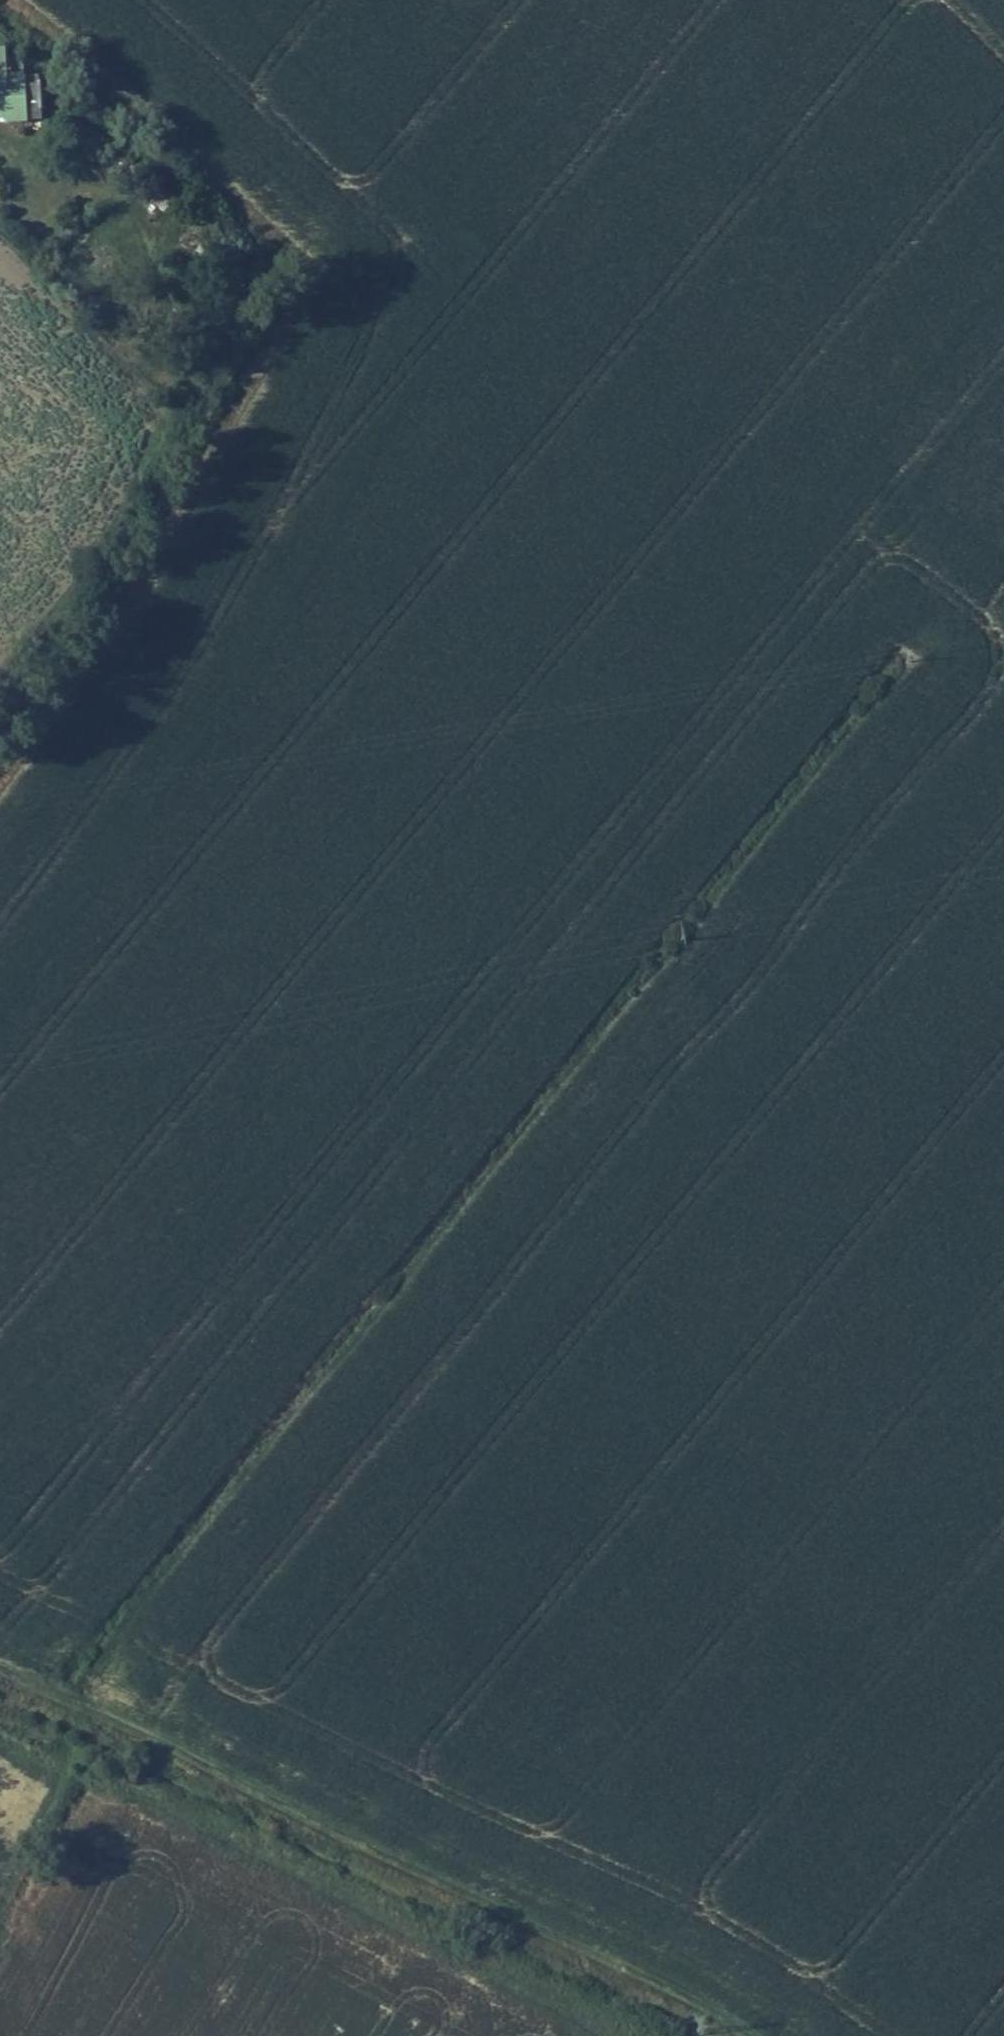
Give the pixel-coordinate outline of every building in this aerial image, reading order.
[(43,121),(42,84),(26,84),(26,74),(8,74),(7,48),(0,48),(0,122),(43,121)]
